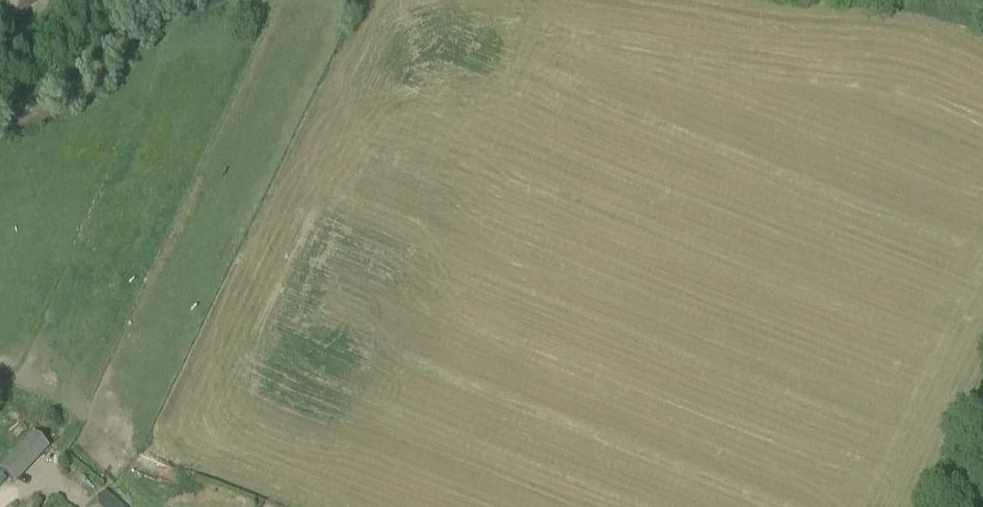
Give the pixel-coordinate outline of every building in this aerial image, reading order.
[(40,2),(38,0),(1,0),(14,19),(40,2)] [(27,439),(16,451),(32,466),(43,454),(27,439)] [(105,494),(92,506),(118,506),(105,494)]
